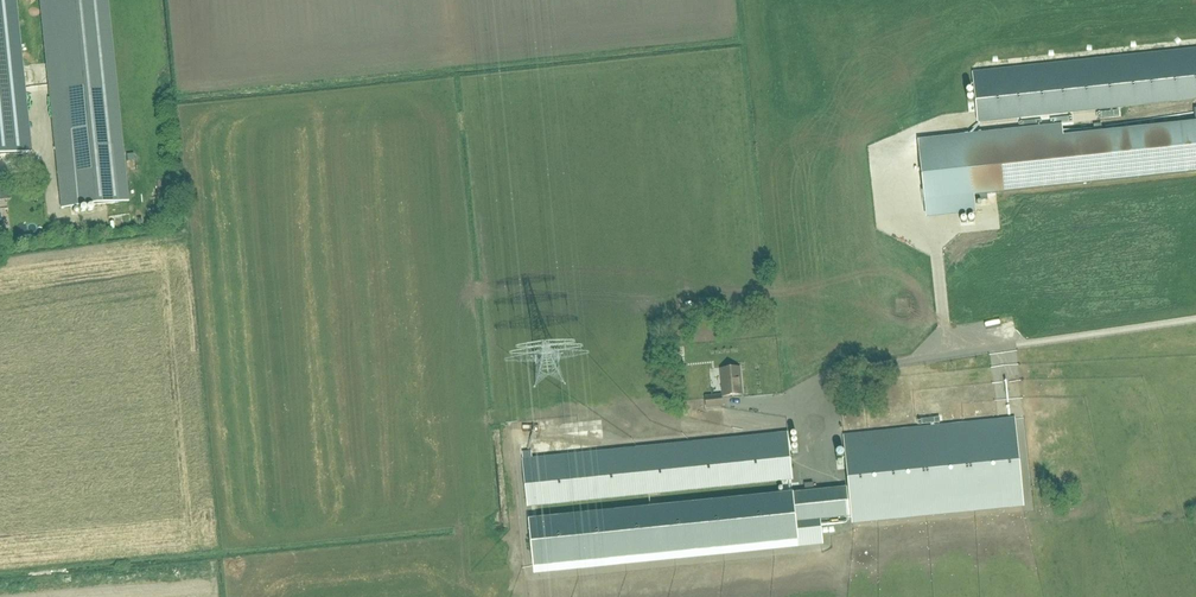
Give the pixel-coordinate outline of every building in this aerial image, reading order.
[(31,153),(15,0),(0,0),(0,156),(31,153)] [(61,209),(128,202),(107,0),(39,0),(61,209)] [(1008,71),(984,73),(977,74),(978,83),(973,83),(977,123),(1195,100),(1195,50),(1126,58),(1008,71)] [(1061,138),(1060,126),(918,141),(926,213),(973,208),(972,197),(1195,173),(1195,124),(1061,138)] [(724,397),(742,395),(739,368),(721,370),(724,397)] [(956,380),(940,382),(941,392),(957,391),(956,380)] [(722,406),(721,396),(706,398),(707,407),(722,406)] [(1014,419),(843,436),(851,523),(1023,506),(1014,419)] [(603,424),(521,429),(523,454),(604,449),(603,424)] [(543,456),(522,458),(527,507),(537,506),(587,500),(647,494),(661,493),(792,480),(787,431),(543,456)] [(550,518),(529,521),(533,564),(534,574),(823,544),(821,520),(849,517),(846,488),(794,494),(784,495),(662,507),(649,508),(557,518),(550,518)]
